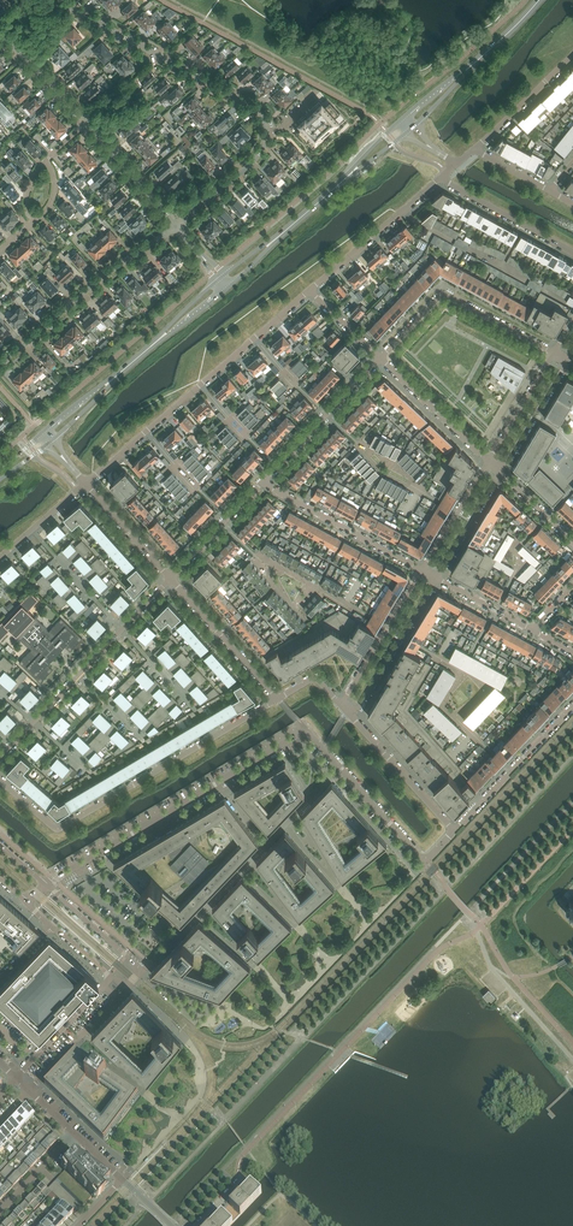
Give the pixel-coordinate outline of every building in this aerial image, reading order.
[(105,6),(105,7),(107,4),(112,10),(122,2),(121,1),(121,0),(112,0),(105,6)] [(133,2),(136,0),(129,0),(127,1),(130,4),(123,10),(125,12),(123,14),(126,18),(138,8),(133,2)] [(146,10),(153,3),(150,1),(143,7),(146,10)] [(140,25),(152,15),(152,14),(151,15),(147,10),(145,12),(144,11),(135,19),(140,25)] [(169,19),(177,12),(173,10),(167,16),(169,19)] [(148,29),(157,20),(152,15),(140,25),(143,23),(148,29)] [(161,31),(159,33),(162,36),(173,26),(169,21),(167,23),(167,22),(159,28),(161,31)] [(173,26),(162,36),(165,40),(168,38),(169,40),(177,33),(176,32),(178,31),(180,29),(175,24),(173,26)] [(66,30),(60,35),(61,36),(66,41),(68,39),(73,44),(77,41),(78,41),(78,40),(82,37),(74,29),(73,30),(72,29),(70,26),(66,30)] [(188,50),(198,41),(193,35),(185,42),(187,44),(185,46),(188,50)] [(217,45),(224,38),(221,36),(214,42),(217,45)] [(197,53),(203,47),(198,41),(188,50),(192,54),(194,52),(196,54),(197,53)] [(105,62),(113,54),(109,51),(110,50),(106,46),(102,43),(97,48),(93,43),(83,51),(85,54),(88,57),(95,51),(105,62)] [(70,56),(60,45),(52,53),(55,57),(54,58),(57,62),(59,61),(62,65),(70,58),(72,61),(76,57),(78,56),(75,52),(70,56)] [(208,63),(222,51),(222,50),(219,53),(215,48),(213,49),(212,48),(203,57),(208,63)] [(78,60),(85,54),(83,51),(78,56),(76,57),(78,60)] [(217,65),(225,58),(225,57),(226,55),(222,51),(208,63),(211,61),(216,66),(217,65)] [(118,59),(113,63),(115,65),(114,66),(118,71),(129,61),(128,62),(124,57),(122,56),(119,60),(118,59)] [(229,75),(240,66),(234,59),(223,69),(224,69),(223,70),(226,72),(229,75)] [(129,61),(118,71),(120,70),(125,76),(126,75),(128,77),(136,70),(133,66),(132,66),(133,65),(129,61)] [(72,78),(84,67),(79,62),(77,63),(76,62),(66,71),(72,78)] [(88,72),(95,66),(93,63),(86,69),(88,72)] [(266,72),(273,65),(270,63),(263,69),(266,72)] [(243,83),(253,73),(248,67),(237,76),(238,77),(237,78),(240,80),(240,79),(243,82),(243,83)] [(146,87),(156,77),(151,71),(150,71),(140,80),(146,87)] [(82,89),(94,78),(89,73),(87,74),(86,73),(76,83),(79,86),(78,86),(80,89),(81,88),(82,89)] [(258,89),(271,77),(269,79),(265,74),(263,76),(262,75),(253,83),(258,89)] [(281,84),(286,79),(288,78),(285,75),(278,81),(281,84)] [(567,75),(568,76),(564,80),(572,89),(572,88),(572,80),(567,75)] [(22,80),(19,76),(16,78),(14,76),(8,82),(5,79),(0,84),(0,87),(2,89),(6,85),(11,90),(22,80)] [(266,93),(275,84),(274,83),(276,82),(271,77),(258,89),(261,87),(266,93)] [(160,94),(171,84),(165,78),(155,87),(160,94)] [(572,89),(564,80),(560,84),(559,83),(558,83),(568,93),(572,89)] [(568,93),(558,83),(559,84),(557,86),(557,85),(554,88),(563,98),(568,93)] [(92,100),(104,89),(99,84),(97,85),(96,84),(86,93),(86,94),(89,97),(88,97),(90,100),(91,99),(92,100)] [(167,92),(158,100),(162,103),(165,100),(166,99),(171,104),(184,92),(179,86),(178,86),(170,94),(167,92)] [(18,103),(32,91),(28,87),(26,89),(24,87),(17,93),(15,90),(8,96),(11,99),(13,97),(18,103)] [(277,103),(291,91),(290,90),(288,93),(284,88),(282,89),(281,88),(272,97),(277,103)] [(563,98),(554,88),(555,89),(550,93),(559,102),(563,98)] [(285,106),(294,98),(293,97),(295,95),(291,91),(277,103),(280,101),(285,106)] [(559,102),(550,93),(546,97),(555,106),(559,102)] [(188,112),(200,102),(195,96),(186,105),(185,107),(189,111),(188,112)] [(555,106),(546,97),(542,101),(541,100),(549,109),(550,110),(555,106)] [(29,114),(43,102),(39,98),(37,100),(35,98),(28,104),(26,101),(20,107),(23,109),(24,108),(29,114)] [(313,149),(346,119),(327,99),(316,109),(316,110),(313,112),(315,114),(311,118),(309,116),(306,119),(306,118),(294,128),(313,149)] [(549,109),(541,100),(536,105),(544,113),(549,109)] [(0,101),(0,114),(3,117),(1,119),(8,127),(11,124),(7,119),(12,114),(0,101)] [(191,119),(202,109),(198,104),(200,102),(188,112),(193,118),(191,119)] [(544,113),(536,105),(532,109),(532,110),(540,117),(544,113)] [(42,122),(53,112),(50,109),(49,110),(47,108),(38,116),(39,117),(38,118),(42,122)] [(196,125),(209,112),(207,115),(202,109),(191,119),(196,125)] [(540,117),(532,110),(528,114),(537,123),(541,119),(540,117)] [(48,127),(57,119),(55,117),(56,116),(53,112),(42,122),(42,123),(43,122),(48,127)] [(205,126),(215,118),(209,112),(196,125),(199,123),(203,127),(204,126),(205,126)] [(537,123),(528,114),(524,118),(523,117),(532,127),(537,123)] [(30,124),(37,118),(34,115),(27,121),(30,124)] [(230,126),(235,121),(234,120),(235,120),(232,116),(231,117),(230,116),(223,122),(222,121),(221,122),(218,120),(219,119),(207,129),(211,133),(218,127),(223,133),(231,126),(230,126)] [(532,127),(523,117),(523,118),(522,120),(521,119),(518,122),(528,132),(532,127)] [(131,121),(119,131),(124,137),(133,129),(136,132),(141,127),(137,122),(133,118),(131,121)] [(52,133),(63,123),(60,120),(59,121),(57,119),(48,127),(52,132),(52,133)] [(57,138),(67,130),(65,127),(66,127),(63,123),(52,133),(56,138),(57,137),(57,138)] [(142,132),(149,126),(146,123),(139,129),(142,132)] [(247,139),(251,135),(247,131),(246,132),(243,128),(239,131),(238,130),(238,129),(232,134),(230,132),(219,142),(222,145),(231,137),(236,142),(238,140),(241,144),(244,142),(244,143),(248,140),(247,139)] [(566,133),(562,137),(572,146),(572,145),(572,144),(572,138),(566,133)] [(134,149),(148,137),(147,136),(145,139),(141,134),(139,136),(138,135),(129,143),(134,149)] [(141,152),(152,142),(148,137),(134,149),(137,147),(141,152)] [(562,137),(558,142),(569,151),(572,146),(562,137)] [(36,145),(31,139),(26,143),(22,138),(17,142),(24,149),(26,147),(31,152),(32,151),(33,152),(32,152),(35,155),(41,150),(40,150),(42,149),(38,144),(36,145)] [(500,152),(506,141),(502,139),(492,148),(500,152)] [(229,158),(221,149),(223,147),(222,145),(219,142),(218,141),(213,146),(216,149),(212,152),(223,164),(229,158)] [(506,155),(512,144),(506,141),(500,152),(506,155)] [(73,157),(84,147),(81,143),(80,144),(78,142),(69,150),(74,155),(73,156),(73,157)] [(144,160),(157,147),(152,142),(141,152),(146,157),(144,159),(144,160)] [(569,151),(558,142),(554,148),(565,156),(569,151)] [(513,159),(519,148),(512,144),(506,155),(513,159)] [(303,155),(294,146),(289,151),(287,149),(286,149),(299,162),(303,158),(302,156),(303,155)] [(77,162),(88,153),(86,151),(87,150),(84,147),(73,157),(77,162)] [(158,157),(157,156),(159,154),(155,150),(157,148),(157,147),(144,160),(149,165),(158,157)] [(163,156),(170,150),(168,147),(161,154),(163,156)] [(31,162),(21,151),(17,155),(11,148),(6,153),(13,160),(15,158),(18,161),(19,160),(20,162),(20,163),(26,169),(29,166),(28,165),(31,162)] [(519,162),(525,151),(519,148),(513,159),(519,162)] [(203,152),(197,156),(199,159),(211,173),(215,169),(213,167),(215,165),(209,158),(212,156),(206,149),(203,152)] [(299,162),(286,149),(281,154),(289,163),(290,163),(291,164),(296,160),(298,162),(299,162)] [(525,166),(531,155),(525,151),(519,162),(525,166)] [(548,178),(556,168),(552,165),(555,158),(561,161),(564,158),(556,151),(553,156),(549,163),(542,175),(548,178)] [(82,167),(93,157),(90,154),(89,155),(88,153),(77,162),(78,162),(79,161),(84,166),(82,167)] [(531,169),(538,156),(532,153),(531,155),(525,166),(531,169)] [(537,172),(543,160),(544,159),(538,156),(531,169),(537,172)] [(88,172),(97,164),(96,162),(97,161),(93,157),(82,167),(86,172),(87,171),(88,172)] [(172,173),(182,164),(179,160),(172,166),(168,161),(155,173),(156,173),(156,175),(158,176),(159,176),(161,179),(170,170),(172,173)] [(542,175),(549,163),(543,160),(537,172),(538,170),(540,171),(539,173),(542,175)] [(271,166),(273,169),(281,177),(286,173),(284,171),(285,170),(277,161),(271,166)] [(11,162),(6,167),(2,163),(0,165),(0,168),(4,173),(7,170),(16,181),(17,180),(23,175),(11,162)] [(99,183),(107,175),(105,172),(106,171),(104,169),(102,169),(102,168),(93,177),(96,180),(89,186),(94,191),(101,185),(99,183)] [(176,174),(165,184),(170,191),(175,187),(179,182),(179,183),(182,185),(193,175),(187,169),(182,173),(182,174),(180,176),(178,173),(176,174)] [(268,174),(267,174),(276,183),(277,185),(279,187),(285,182),(282,178),(281,177),(273,169),(268,174)] [(297,177),(301,174),(296,169),(292,172),(297,177)] [(297,177),(292,172),(289,175),(294,180),(297,177)] [(19,195),(9,183),(12,181),(6,175),(3,177),(7,182),(1,188),(3,191),(4,190),(13,201),(14,200),(15,200),(17,198),(16,198),(19,195)] [(79,178),(74,183),(77,186),(83,181),(85,179),(83,177),(80,179),(79,178)] [(275,187),(268,180),(266,183),(264,180),(263,181),(262,179),(260,178),(257,181),(258,181),(255,184),(264,194),(269,190),(271,193),(272,193),(273,194),(274,194),(276,195),(277,194),(278,194),(280,193),(280,194),(280,193),(275,187)] [(571,179),(565,187),(572,192),(572,180),(571,179)] [(66,185),(63,188),(67,193),(70,196),(72,199),(70,201),(79,211),(83,215),(86,213),(79,205),(85,200),(81,195),(72,186),(74,185),(70,181),(70,180),(69,180),(68,180),(67,180),(66,181),(65,182),(65,183),(66,184),(66,185)] [(108,194),(117,186),(112,180),(100,190),(103,194),(101,196),(105,201),(111,196),(108,194)] [(258,200),(249,189),(242,195),(252,206),(258,200)] [(117,207),(127,197),(122,191),(111,200),(117,207)] [(442,206),(448,194),(443,192),(432,201),(435,203),(433,207),(439,210),(442,206)] [(448,209),(454,199),(454,198),(448,194),(442,206),(448,209)] [(268,205),(263,199),(259,203),(264,209),(268,205)] [(460,202),(454,199),(448,209),(446,212),(453,216),(453,214),(460,203),(459,203),(460,202)] [(246,209),(237,200),(231,206),(240,217),(246,211),(251,216),(254,213),(248,207),(246,209)] [(74,211),(65,201),(59,206),(68,217),(74,211)] [(127,218),(137,209),(137,208),(131,202),(119,213),(124,218),(126,217),(127,218)] [(459,218),(465,206),(464,208),(462,207),(463,205),(460,203),(453,214),(459,218)] [(467,219),(473,208),(466,205),(465,206),(459,218),(460,218),(461,216),(467,219)] [(111,217),(117,211),(115,208),(108,214),(111,217)] [(473,223),(479,212),(478,213),(476,212),(477,211),(473,208),(467,219),(473,223)] [(18,218),(15,214),(16,213),(12,209),(5,215),(13,224),(18,220),(17,219),(18,218)] [(234,219),(225,210),(223,212),(223,211),(220,213),(221,214),(219,216),(227,225),(234,219)] [(83,215),(79,211),(75,214),(81,221),(85,217),(83,215)] [(431,225),(438,213),(432,211),(422,220),(431,225)] [(480,226),(486,215),(479,212),(473,223),(480,226)] [(13,224),(5,215),(4,213),(4,214),(0,217),(0,219),(0,220),(0,222),(6,229),(8,228),(9,228),(10,229),(14,225),(13,224)] [(144,224),(147,222),(144,219),(145,219),(141,214),(130,225),(136,232),(140,228),(141,229),(145,225),(144,224)] [(67,225),(58,215),(57,215),(51,220),(60,231),(67,225)] [(486,230),(492,219),(486,215),(480,226),(486,230)] [(111,225),(106,221),(105,218),(102,221),(108,228),(111,225)] [(492,233),(498,222),(492,219),(486,230),(492,233)] [(222,229),(214,221),(213,222),(213,221),(212,222),(211,221),(207,225),(216,234),(222,229)] [(499,237),(505,226),(498,222),(492,233),(499,237)] [(121,233),(129,226),(126,223),(121,227),(119,230),(121,233)] [(56,235),(46,225),(43,227),(42,227),(40,229),(41,230),(40,230),(51,242),(56,238),(54,236),(56,235)] [(216,234),(207,225),(208,226),(203,230),(204,230),(202,232),(206,235),(205,236),(209,241),(216,234)] [(413,234),(408,229),(406,226),(405,226),(404,227),(402,226),(398,229),(407,240),(413,234)] [(505,240),(511,229),(505,226),(499,237),(505,240)] [(118,238),(109,229),(108,230),(108,229),(103,233),(113,244),(116,241),(116,240),(118,238)] [(407,240),(398,229),(393,233),(395,235),(393,237),(402,248),(402,247),(406,244),(404,242),(407,240)] [(511,244),(518,233),(513,230),(512,232),(510,231),(511,229),(505,240),(511,244)] [(113,244),(103,233),(98,238),(107,248),(109,246),(110,247),(113,244)] [(66,241),(60,234),(57,237),(63,244),(66,241)] [(402,248),(393,237),(392,235),(387,239),(388,241),(386,243),(387,243),(386,243),(389,246),(393,251),(400,246),(402,248)] [(522,249),(528,238),(521,235),(515,246),(522,249)] [(39,245),(32,236),(29,238),(28,237),(25,240),(34,249),(39,245)] [(34,249),(25,240),(23,237),(25,240),(22,243),(23,244),(21,246),(29,254),(34,249)] [(107,248),(98,238),(93,243),(103,254),(106,251),(105,250),(107,248)] [(528,253),(534,242),(533,243),(531,242),(532,241),(528,238),(522,249),(528,253)] [(534,256),(540,245),(534,242),(528,253),(534,256)] [(103,254),(93,243),(92,243),(94,245),(88,249),(96,258),(98,256),(99,257),(103,254)] [(374,253),(383,263),(387,260),(386,258),(388,256),(380,245),(375,249),(376,251),(374,253)] [(541,260),(547,249),(540,245),(534,256),(541,260)] [(29,254),(21,246),(19,248),(18,247),(15,249),(23,259),(29,254)] [(23,259),(15,249),(11,253),(12,254),(10,256),(17,264),(23,259)] [(547,263),(553,252),(547,249),(541,260),(547,263)] [(88,264),(77,252),(72,257),(68,253),(65,256),(60,251),(58,253),(64,260),(67,258),(71,263),(74,260),(80,267),(82,265),(84,267),(88,264)] [(179,260),(181,258),(177,254),(176,255),(173,251),(172,252),(171,252),(167,256),(176,266),(181,262),(179,260)] [(553,267),(559,256),(553,252),(547,263),(553,267)] [(384,264),(383,263),(374,253),(369,257),(371,259),(367,262),(369,265),(370,265),(373,269),(378,265),(379,267),(383,264),(384,264)] [(176,266),(167,256),(166,255),(161,259),(162,260),(162,261),(161,262),(168,270),(174,265),(176,266)] [(560,270),(566,259),(565,259),(565,261),(563,260),(564,258),(559,256),(553,267),(560,270)] [(442,272),(443,266),(436,258),(431,263),(438,270),(438,273),(442,272)] [(567,273),(572,263),(572,262),(571,264),(570,266),(568,265),(569,263),(565,261),(566,259),(560,270),(559,272),(565,275),(567,273)] [(5,261),(2,263),(1,263),(0,264),(0,268),(10,279),(16,273),(19,277),(22,275),(16,268),(13,270),(5,261)] [(409,267),(404,261),(400,264),(398,261),(396,262),(404,271),(409,267)] [(404,271),(396,262),(392,266),(398,273),(401,271),(403,273),(404,271)] [(446,275),(452,265),(446,262),(444,266),(443,266),(442,272),(446,275)] [(438,270),(431,263),(426,268),(435,276),(438,273),(438,270)] [(74,272),(67,264),(62,269),(71,279),(74,276),(72,274),(74,272)] [(452,278),(457,268),(452,265),(446,275),(452,278)] [(162,273),(155,266),(153,268),(151,266),(147,269),(158,280),(162,276),(161,274),(162,273)] [(354,273),(363,284),(367,280),(365,278),(368,276),(359,266),(354,270),(356,271),(354,273)] [(71,279),(62,269),(60,268),(55,272),(57,274),(56,275),(63,282),(65,280),(67,282),(71,279)] [(435,276),(426,268),(422,273),(431,281),(435,276)] [(457,281),(463,271),(457,268),(452,278),(457,281)] [(158,280),(147,269),(144,272),(146,274),(143,276),(150,284),(151,283),(153,285),(158,280)] [(59,289),(51,281),(54,278),(51,274),(47,270),(44,272),(48,277),(40,283),(51,295),(53,294),(54,294),(57,291),(57,290),(59,289)] [(363,284),(354,273),(353,271),(348,275),(349,277),(347,279),(348,280),(350,282),(355,288),(361,282),(363,284)] [(463,284),(469,274),(463,271),(457,281),(463,284)] [(431,281),(422,273),(417,277),(418,278),(426,286),(431,281)] [(174,281),(173,280),(167,274),(165,276),(171,283),(174,281)] [(469,287),(474,277),(469,274),(463,284),(469,287)] [(141,285),(133,276),(127,282),(138,294),(141,290),(144,293),(149,289),(144,283),(141,285)] [(474,290),(480,280),(474,277),(469,287),(474,290)] [(426,286),(418,278),(414,283),(422,291),(426,286)] [(39,287),(33,280),(30,282),(36,289),(39,287)] [(480,293),(486,283),(480,280),(474,290),(480,293)] [(390,287),(384,281),(381,284),(387,290),(390,287)] [(347,291),(339,283),(337,285),(336,283),(331,287),(340,297),(347,291)] [(422,291),(414,283),(409,288),(417,295),(422,291)] [(486,296),(491,286),(486,283),(480,293),(486,296)] [(387,290),(381,284),(378,287),(383,293),(387,290)] [(132,296),(122,285),(116,290),(124,299),(121,301),(126,307),(131,302),(129,299),(132,296)] [(492,300),(497,290),(491,286),(486,296),(492,300)] [(541,289),(536,286),(531,295),(533,296),(536,290),(539,292),(541,289)] [(417,295),(409,288),(405,292),(413,300),(417,295)] [(46,299),(38,291),(36,290),(31,294),(40,305),(41,306),(45,302),(44,301),(45,301),(44,300),(46,299)] [(497,303),(503,293),(497,290),(492,300),(497,303)] [(364,297),(358,291),(355,294),(358,297),(361,300),(364,297)] [(413,300),(405,292),(400,297),(408,305),(413,300)] [(503,306),(508,296),(503,293),(497,303),(503,306)] [(40,305),(31,294),(26,298),(28,300),(25,302),(29,307),(30,306),(33,310),(35,308),(35,309),(40,305)] [(355,294),(349,299),(352,302),(358,297),(355,294)] [(21,303),(24,300),(19,295),(16,297),(21,303)] [(118,304),(115,301),(111,297),(109,299),(107,296),(104,300),(114,311),(119,307),(117,305),(118,304)] [(509,309),(514,299),(508,296),(503,306),(509,309)] [(354,306),(361,300),(358,297),(352,302),(354,306)] [(408,305),(400,297),(396,302),(404,309),(408,305)] [(514,312),(520,302),(514,299),(509,309),(514,312)] [(114,311),(104,300),(100,303),(102,305),(100,307),(106,315),(107,314),(109,316),(114,311)] [(404,309),(396,302),(391,306),(399,314),(404,309)] [(520,315),(525,305),(520,302),(514,312),(520,315)] [(555,334),(564,318),(567,315),(569,311),(556,304),(552,312),(534,303),(531,308),(526,318),(555,334)] [(357,319),(367,309),(367,308),(366,309),(363,305),(361,307),(358,304),(350,313),(351,313),(350,313),(353,315),(357,319)] [(526,318),(531,308),(525,305),(520,315),(526,318)] [(399,314),(391,306),(387,311),(395,319),(399,314)] [(27,316),(23,312),(19,308),(18,309),(17,307),(12,311),(22,321),(26,317),(25,317),(27,316)] [(133,315),(127,308),(124,310),(130,317),(133,315)] [(22,321),(12,311),(12,312),(13,313),(7,318),(15,327),(16,325),(16,326),(17,326),(18,327),(22,323),(21,322),(22,321)] [(101,319),(94,312),(92,314),(90,311),(86,315),(96,326),(101,322),(100,320),(101,319)] [(395,319),(387,311),(382,316),(390,323),(395,319)] [(309,328),(317,320),(311,313),(308,316),(306,315),(301,319),(309,328)] [(4,324),(6,322),(4,319),(0,315),(0,338),(1,338),(3,340),(7,336),(8,337),(11,334),(10,333),(11,332),(4,324)] [(96,326),(86,315),(83,318),(85,320),(82,322),(89,330),(90,329),(92,330),(96,326)] [(390,323),(382,316),(378,321),(386,328),(390,323)] [(115,324),(109,317),(106,319),(112,326),(115,324)] [(112,326),(106,319),(103,322),(109,329),(112,326)] [(309,328),(301,319),(295,325),(302,333),(304,336),(308,332),(306,330),(309,328)] [(386,328),(378,321),(373,325),(381,333),(386,328)] [(302,333),(295,325),(288,330),(295,339),(302,333)] [(381,333),(373,325),(367,332),(371,335),(372,334),(377,338),(381,333)] [(87,337),(76,326),(74,328),(73,327),(70,330),(78,339),(81,343),(87,337)] [(315,335),(321,329),(319,326),(312,332),(315,335)] [(318,338),(324,333),(321,329),(315,335),(318,338)] [(333,345),(340,336),(338,334),(340,333),(335,329),(326,338),(333,345)] [(78,339),(70,330),(66,333),(67,334),(65,335),(73,344),(78,339)] [(97,338),(91,331),(89,334),(93,339),(94,341),(97,338)] [(291,343),(283,334),(277,340),(275,338),(275,339),(286,351),(290,348),(288,345),(291,343)] [(73,344),(65,335),(63,337),(62,336),(59,339),(69,350),(68,349),(73,344)] [(69,350),(59,339),(55,342),(56,343),(54,345),(63,355),(64,354),(69,350)] [(286,351),(275,339),(270,343),(272,344),(270,346),(277,355),(280,353),(282,355),(286,351)] [(308,340),(302,345),(305,349),(309,346),(309,345),(311,344),(308,340)] [(346,370),(360,355),(351,346),(348,343),(346,341),(332,356),(346,370)] [(302,345),(300,343),(297,345),(302,352),(305,349),(302,345)] [(302,352),(297,345),(294,348),(299,354),(302,352)] [(51,367),(57,362),(46,351),(43,354),(44,356),(42,358),(49,365),(45,368),(52,375),(55,372),(51,367)] [(323,360),(329,354),(326,351),(320,357),(323,360)] [(524,374),(518,371),(513,368),(507,365),(510,362),(494,353),(493,353),(491,352),(488,359),(490,360),(486,367),(510,387),(514,390),(524,374)] [(268,363),(260,354),(253,360),(263,371),(267,367),(265,365),(268,363)] [(287,365),(282,358),(278,361),(284,367),(287,365)] [(295,372),(304,363),(300,359),(291,368),(295,372)] [(263,371),(253,360),(251,362),(250,360),(245,364),(254,375),(261,369),(263,371)] [(43,371),(35,361),(33,363),(32,362),(28,365),(38,377),(43,372),(42,372),(43,371)] [(299,376),(308,368),(304,363),(295,372),(299,376)] [(38,377),(28,365),(25,368),(26,369),(24,371),(33,381),(38,377)] [(279,371),(274,365),(270,368),(276,374),(279,371)] [(248,376),(241,368),(234,374),(241,383),(248,376)] [(340,377),(332,369),(327,374),(337,383),(339,380),(338,378),(340,377)] [(33,381),(24,371),(22,373),(21,372),(18,375),(26,385),(31,380),(33,381)] [(337,383),(327,374),(322,378),(331,386),(332,384),(334,386),(337,383)] [(26,385),(18,375),(14,378),(15,379),(13,381),(21,390),(26,385)] [(58,382),(52,375),(49,378),(55,384),(58,382)] [(237,386),(228,376),(223,380),(224,382),(222,383),(223,384),(232,394),(236,391),(234,389),(237,386)] [(264,384),(259,378),(255,381),(261,387),(264,384)] [(331,386),(322,378),(318,383),(326,391),(331,386)] [(275,391),(284,383),(279,379),(271,387),(275,391)] [(382,391),(389,383),(388,382),(389,381),(387,379),(386,380),(385,379),(377,387),(375,385),(369,393),(372,396),(379,388),(382,391)] [(567,379),(558,396),(557,396),(544,417),(551,421),(556,424),(555,425),(558,427),(558,425),(570,407),(572,408),(572,382),(567,379)] [(261,387),(255,381),(252,383),(258,390),(261,387)] [(279,396),(288,387),(284,383),(275,391),(279,396)] [(326,391),(318,383),(314,388),(323,397),(326,394),(325,393),(326,391)] [(386,396),(394,388),(393,386),(393,385),(392,384),(391,385),(389,383),(382,391),(386,396)] [(232,394),(223,384),(217,388),(219,390),(215,393),(216,393),(218,395),(222,400),(230,392),(232,394)] [(323,397),(314,388),(309,393),(317,401),(319,399),(320,400),(323,397)] [(391,400),(399,392),(397,391),(398,390),(397,388),(396,389),(394,388),(386,396),(391,400)] [(29,396),(24,390),(20,394),(25,399),(29,396)] [(46,396),(41,390),(38,393),(42,398),(46,396)] [(250,397),(244,390),(241,393),(246,399),(250,397)] [(396,405),(404,397),(402,395),(403,394),(401,393),(400,394),(399,392),(391,400),(396,405)] [(377,403),(374,400),(369,395),(367,397),(366,395),(363,399),(372,408),(377,403)] [(313,405),(307,399),(305,397),(300,402),(310,411),(313,408),(311,406),(313,405)] [(401,409),(408,401),(404,397),(396,405),(401,409)] [(212,408),(205,399),(198,405),(207,416),(211,412),(209,410),(212,408)] [(372,408),(363,399),(360,402),(361,403),(360,405),(368,413),(372,408)] [(405,414),(413,406),(411,403),(409,401),(408,401),(401,409),(405,414)] [(310,411),(300,402),(296,407),(305,416),(310,411)] [(207,416),(198,405),(196,407),(194,405),(190,409),(199,419),(205,414),(207,416)] [(233,411),(227,405),(224,408),(230,414),(233,411)] [(368,413),(360,405),(358,406),(357,405),(354,408),(363,417),(368,413)] [(410,418),(418,410),(415,408),(416,407),(414,405),(413,406),(405,414),(410,418)] [(241,419),(250,411),(246,406),(237,415),(241,419)] [(305,416),(296,407),(291,412),(299,419),(301,418),(302,419),(305,416)] [(363,417),(354,408),(351,411),(352,413),(351,414),(359,422),(363,417)] [(415,423),(423,415),(418,410),(410,418),(415,423)] [(225,418),(220,411),(216,414),(222,421),(225,418)] [(245,423),(254,415),(250,411),(241,419),(245,423)] [(196,426),(185,413),(180,417),(182,419),(180,421),(187,429),(190,427),(192,429),(196,426)] [(359,422),(351,414),(349,416),(348,414),(345,418),(354,427),(359,422)] [(420,427),(427,419),(425,417),(425,416),(423,414),(423,415),(415,423),(420,427)] [(250,428),(258,419),(254,415),(245,423),(250,428)] [(295,424),(287,416),(282,421),(292,430),(295,427),(293,426),(295,424)] [(354,427),(345,418),(342,421),(343,422),(341,424),(350,432),(354,427)] [(292,430),(282,421),(278,425),(286,433),(288,431),(289,433),(292,430)] [(427,434),(434,426),(430,421),(422,429),(427,434)] [(210,431),(205,424),(201,427),(207,434),(210,431)] [(544,472),(537,465),(542,457),(546,449),(551,441),(552,440),(556,433),(540,424),(535,432),(531,440),(526,448),(521,456),(513,468),(524,478),(531,485),(538,492),(545,499),(552,506),(565,492),(560,487),(558,485),(551,479),(544,472)] [(286,433),(278,425),(273,430),(283,439),(286,436),(284,435),(286,433)] [(183,437),(174,426),(169,431),(171,432),(169,434),(167,432),(176,443),(183,437)] [(221,438),(230,430),(226,426),(217,434),(221,438)] [(431,439),(439,430),(438,429),(438,428),(436,427),(434,426),(427,434),(431,439)] [(346,436),(343,433),(337,428),(333,433),(341,441),(346,436)] [(225,443),(234,434),(230,430),(221,438),(225,443)] [(283,439),(273,430),(269,435),(277,443),(279,441),(280,442),(283,439)] [(436,443),(444,435),(439,430),(431,439),(436,443)] [(176,443),(167,432),(163,436),(164,438),(162,440),(169,448),(176,443)] [(341,441),(333,433),(331,435),(330,433),(327,436),(336,445),(341,441)] [(229,447),(238,439),(234,434),(225,443),(229,447)] [(375,448),(381,437),(375,434),(370,445),(375,448)] [(277,443),(269,435),(264,440),(274,449),(277,446),(275,444),(277,443)] [(441,448),(449,439),(447,438),(448,437),(446,436),(445,436),(444,435),(436,443),(441,448)] [(197,443),(192,436),(189,439),(194,446),(197,443)] [(336,445),(327,436),(324,439),(325,441),(324,442),(332,450),(336,445)] [(380,450),(386,440),(381,437),(375,448),(380,450)] [(194,446),(189,439),(186,442),(191,448),(194,446)] [(446,452),(453,444),(449,439),(441,448),(446,452)] [(274,449),(264,440),(260,444),(268,452),(270,450),(271,452),(274,449)] [(385,453),(391,443),(386,440),(380,450),(385,453)] [(332,450),(324,442),(322,444),(321,443),(318,446),(327,455),(332,450)] [(390,456),(396,445),(391,443),(385,453),(390,456)] [(395,459),(401,448),(402,445),(398,443),(397,446),(396,445),(390,456),(395,459)] [(458,494),(476,465),(453,444),(446,452),(447,454),(432,479),(445,487),(458,494)] [(327,455),(318,446),(315,449),(316,450),(315,452),(323,460),(327,455)] [(160,457),(152,448),(146,454),(153,462),(160,457)] [(264,457),(258,451),(255,449),(251,454),(259,461),(264,457)] [(178,457),(172,450),(169,453),(175,460),(178,457)] [(323,460),(315,452),(310,457),(318,464),(323,460)] [(349,452),(345,456),(349,460),(353,456),(349,452)] [(354,465),(363,456),(359,452),(355,456),(350,460),(354,465)] [(402,465),(411,456),(406,452),(398,461),(402,465)] [(188,466),(197,458),(193,453),(184,462),(188,466)] [(153,462),(146,454),(139,459),(148,470),(152,467),(151,465),(153,462)] [(259,461),(251,454),(246,458),(255,466),(259,461)] [(358,469),(367,461),(363,456),(354,465),(358,469)] [(406,469),(415,460),(411,456),(402,465),(406,469)] [(170,464),(165,457),(161,460),(167,466),(170,464)] [(192,470),(201,462),(197,458),(188,466),(192,470)] [(255,466),(246,458),(242,463),(250,471),(255,466)] [(148,470),(139,459),(132,465),(140,474),(143,472),(144,474),(148,470)] [(315,468),(307,460),(305,462),(304,461),(301,464),(311,473),(315,468)] [(410,473),(419,464),(415,460),(406,469),(410,473)] [(362,473),(371,465),(367,461),(358,469),(362,473)] [(196,475),(205,466),(201,462),(192,470),(196,475)] [(250,471),(242,463),(237,468),(247,477),(250,474),(249,472),(250,471)] [(311,473),(301,464),(298,467),(300,468),(298,470),(306,477),(311,473)] [(415,477),(423,468),(419,464),(410,473),(415,477)] [(366,478),(375,469),(371,465),(362,473),(366,478)] [(200,479),(209,470),(205,466),(196,475),(200,479)] [(247,477),(237,468),(233,473),(241,480),(242,479),(244,480),(247,477)] [(419,481),(427,472),(423,468),(415,477),(419,481)] [(370,482),(379,473),(375,469),(366,478),(370,482)] [(306,477),(298,470),(296,471),(295,470),(292,473),(302,482),(306,477)] [(139,486),(126,471),(124,473),(123,472),(120,475),(120,476),(111,484),(124,499),(139,486)] [(157,480),(163,475),(164,474),(161,471),(154,477),(157,480)] [(167,486),(176,477),(172,473),(167,478),(164,475),(161,478),(164,481),(163,481),(167,486)] [(302,482),(292,473),(289,476),(291,477),(289,479),(297,487),(302,482)] [(381,489),(387,478),(382,476),(376,486),(381,489)] [(171,490),(180,481),(176,477),(167,486),(171,490)] [(237,485),(229,477),(224,482),(232,490),(237,485)] [(387,492),(392,481),(387,478),(381,489),(387,492)] [(150,486),(145,479),(141,482),(147,488),(150,486)] [(175,494),(184,486),(180,481),(171,490),(175,494)] [(392,495),(398,484),(392,481),(387,492),(392,495)] [(232,490),(224,482),(219,487),(228,494),(232,490)] [(397,498),(403,487),(398,484),(392,495),(397,498)] [(179,498),(188,490),(184,486),(175,494),(179,498)] [(228,494),(219,487),(215,491),(223,499),(228,494)] [(318,500),(324,490),(318,487),(312,496),(318,500)] [(402,500),(408,490),(403,487),(397,498),(402,500)] [(458,494),(445,487),(442,492),(455,500),(458,494)] [(324,503),(329,493),(324,490),(318,500),(324,503)] [(511,499),(502,490),(500,490),(495,498),(501,502),(502,500),(506,504),(511,499)] [(223,499),(215,491),(210,496),(218,504),(223,499)] [(455,500),(442,492),(438,498),(442,500),(451,506),(455,500)] [(330,506),(335,496),(329,493),(324,503),(330,506)] [(132,509),(141,501),(136,496),(128,504),(132,509)] [(335,509),(341,499),(335,496),(330,506),(335,509)] [(495,513),(501,502),(495,498),(488,509),(501,517),(495,513)] [(341,512),(347,502),(341,499),(335,509),(341,512)] [(520,508),(511,499),(506,504),(516,513),(520,508)] [(277,508),(269,500),(264,505),(272,513),(277,508)] [(445,516),(451,506),(442,500),(438,505),(435,511),(445,516)] [(137,514),(145,506),(141,501),(132,509),(137,514)] [(214,508),(209,503),(206,501),(202,505),(210,513),(214,508)] [(570,506),(572,503),(572,502),(571,501),(568,504),(565,501),(557,510),(562,514),(570,506)] [(347,515),(352,505),(347,502),(341,512),(347,515)] [(94,518),(89,512),(80,503),(64,517),(73,527),(80,521),(85,526),(94,518)] [(210,513),(202,505),(197,510),(206,519),(209,516),(208,515),(210,513)] [(272,513),(264,505),(262,507),(261,506),(259,508),(268,517),(272,513)] [(353,518),(358,509),(352,505),(347,515),(353,518)] [(141,518),(152,508),(149,511),(145,506),(137,514),(141,518)] [(572,512),(572,509),(570,506),(562,514),(567,519),(572,512)] [(145,523),(157,513),(152,508),(141,518),(145,523)] [(268,517),(259,508),(255,512),(257,513),(255,514),(264,522),(268,517)] [(501,517),(488,509),(485,515),(498,522),(501,517)] [(517,525),(517,524),(527,514),(522,509),(512,520),(517,525)] [(206,519),(197,510),(192,515),(201,523),(202,521),(204,522),(206,519)] [(361,523),(367,513),(361,510),(356,520),(361,523)] [(290,525),(296,515),(290,511),(284,521),(290,525)] [(445,516),(435,511),(432,516),(441,522),(445,516)] [(367,526),(373,517),(367,513),(361,523),(367,526)] [(522,529),(524,527),(532,518),(530,517),(531,516),(528,513),(527,514),(517,524),(522,529)] [(264,522),(255,514),(251,519),(259,527),(264,522)] [(296,528),(301,518),(299,516),(299,515),(296,514),(296,515),(290,525),(296,528)] [(201,523),(192,515),(188,520),(198,529),(200,526),(199,524),(201,523)] [(498,522),(485,515),(482,520),(495,528),(498,522)] [(441,522),(432,516),(428,522),(438,528),(441,522)] [(373,530),(378,520),(373,517),(367,526),(373,530)] [(301,531),(307,521),(301,518),(296,528),(301,531)] [(529,531),(536,523),(532,518),(524,527),(529,531)] [(259,527),(251,519),(249,521),(247,520),(245,523),(254,532),(259,527)] [(93,533),(101,526),(96,520),(88,528),(93,533)] [(154,532),(162,525),(158,520),(154,523),(153,522),(151,524),(152,525),(149,528),(154,532)] [(198,529),(188,520),(183,524),(191,532),(193,530),(195,532),(198,529)] [(307,534),(313,524),(310,523),(311,522),(308,520),(307,521),(301,531),(307,534)] [(379,533),(384,523),(378,520),(373,530),(379,533)] [(495,528),(482,520),(478,526),(491,534),(495,528)] [(69,530),(65,525),(62,527),(58,522),(52,527),(61,537),(66,532),(67,532),(69,530)] [(438,528),(428,522),(425,528),(434,533),(438,528)] [(254,532),(245,523),(242,526),(243,527),(241,529),(250,537),(254,532)] [(384,536),(390,526),(384,523),(379,533),(384,536)] [(313,537),(318,527),(313,524),(307,534),(313,537)] [(158,537),(166,530),(162,525),(154,532),(158,537)] [(98,539),(106,531),(101,526),(93,533),(98,539)] [(390,539),(395,529),(390,526),(384,536),(390,539)] [(491,534),(478,526),(475,531),(488,539),(491,534)] [(61,537),(52,527),(47,532),(51,537),(48,539),(53,544),(55,542),(61,537)] [(319,540),(324,530),(323,530),(324,529),(321,527),(321,528),(318,527),(313,537),(319,540)] [(538,540),(546,532),(541,527),(533,535),(538,540)] [(434,533),(425,528),(422,533),(431,539),(434,533)] [(250,537),(241,529),(237,534),(245,541),(250,537)] [(396,542),(401,532),(395,529),(390,539),(396,542)] [(162,542),(171,535),(166,530),(158,537),(162,542)] [(324,543),(330,533),(324,530),(319,540),(324,543)] [(102,544),(111,537),(106,531),(98,539),(102,544)] [(488,539),(475,531),(472,537),(485,545),(488,539)] [(543,544),(550,536),(548,534),(549,534),(547,531),(546,532),(538,540),(543,544)] [(330,546),(335,536),(335,535),(333,534),(332,535),(330,533),(324,543),(330,546)] [(424,550),(431,539),(422,533),(421,533),(425,536),(418,546),(424,550)] [(500,561),(514,538),(508,534),(494,558),(496,559),(500,561)] [(167,547),(175,540),(171,535),(162,542),(167,547)] [(336,549),(341,540),(335,536),(330,546),(336,549)] [(547,549),(555,541),(550,536),(543,544),(547,549)] [(107,549),(115,542),(111,537),(102,544),(107,549)] [(412,537),(409,541),(401,537),(397,543),(409,549),(413,543),(415,539),(412,537)] [(485,545),(472,537),(468,543),(481,550),(485,545)] [(241,546),(238,543),(233,538),(231,540),(230,538),(227,541),(236,551),(241,546)] [(70,560),(86,545),(82,540),(75,547),(71,543),(63,550),(68,555),(67,556),(70,560)] [(181,546),(175,540),(167,547),(171,552),(175,548),(177,550),(181,546)] [(552,554),(560,545),(558,543),(559,543),(556,540),(555,541),(547,549),(552,554)] [(236,551),(227,541),(223,545),(225,546),(224,548),(232,555),(236,551)] [(266,553),(272,544),(266,541),(261,550),(266,553)] [(344,554),(350,544),(344,541),(339,551),(344,554)] [(112,555),(120,548),(115,542),(107,549),(112,555)] [(350,557),(356,547),(354,546),(354,545),(350,543),(350,544),(344,554),(350,557)] [(424,550),(418,546),(413,543),(409,549),(420,555),(422,555),(424,550)] [(493,565),(496,559),(494,558),(481,550),(468,543),(452,570),(452,573),(481,588),(486,578),(493,565)] [(47,555),(40,546),(37,548),(33,544),(28,549),(36,558),(41,554),(44,557),(47,555)] [(272,557),(278,547),(272,544),(266,553),(272,557)] [(83,556),(91,550),(86,545),(70,560),(73,563),(74,562),(79,568),(87,560),(83,556)] [(542,564),(523,546),(518,551),(531,563),(537,569),(542,564)] [(278,560),(283,551),(278,547),(272,557),(278,560)] [(356,560),(361,551),(356,547),(350,557),(356,560)] [(117,560),(125,553),(120,548),(112,555),(117,560)] [(232,555),(224,548),(222,549),(221,548),(218,551),(227,560),(232,555)] [(36,558),(28,549),(22,554),(26,558),(23,560),(28,566),(31,564),(30,563),(36,558)] [(227,560),(218,551),(214,554),(216,556),(214,557),(223,565),(227,560)] [(283,563),(289,554),(283,551),(278,560),(283,563)] [(362,564),(367,554),(361,551),(356,560),(362,564)] [(122,566),(130,558),(125,553),(117,560),(122,566)] [(367,567),(373,557),(370,556),(371,555),(368,553),(368,554),(367,554),(362,564),(367,567)] [(289,567),(294,557),(289,554),(283,563),(289,567)] [(294,570),(300,561),(294,557),(289,567),(294,570)] [(373,570),(378,560),(373,557),(367,567),(373,570)] [(86,578),(102,563),(99,559),(98,558),(91,565),(87,560),(79,568),(84,573),(83,574),(86,578)] [(127,571),(135,564),(130,558),(122,566),(127,571)] [(379,573),(384,563),(382,562),(382,561),(379,559),(379,560),(378,560),(373,570),(379,573)] [(514,569),(500,561),(496,559),(493,565),(511,575),(514,569)] [(566,560),(561,565),(570,573),(572,569),(572,567),(566,560)] [(246,573),(254,566),(250,561),(242,568),(246,573)] [(300,573),(306,564),(300,561),(294,570),(300,573)] [(24,570),(19,564),(16,566),(12,562),(7,567),(15,576),(20,571),(21,572),(24,570)] [(41,586),(57,571),(54,567),(53,568),(48,563),(40,570),(44,574),(36,581),(41,586)] [(99,574),(107,567),(106,567),(103,563),(102,563),(86,578),(89,581),(90,580),(95,585),(103,578),(99,574)] [(524,582),(537,569),(531,563),(517,578),(524,582)] [(222,578),(208,564),(206,566),(205,565),(202,568),(203,569),(193,578),(207,592),(222,578)] [(306,576),(311,567),(306,564),(300,573),(306,576)] [(398,570),(386,564),(383,570),(394,577),(398,570)] [(570,573),(561,565),(557,570),(565,578),(570,573)] [(135,596),(150,580),(137,566),(128,574),(133,580),(126,586),(135,596)] [(250,578),(258,571),(254,566),(246,573),(250,578)] [(15,576),(7,567),(1,572),(5,576),(2,578),(7,584),(10,582),(9,581),(15,576)] [(311,580),(317,570),(311,567),(306,576),(311,580)] [(317,583),(323,574),(317,570),(311,580),(317,583)] [(408,577),(407,576),(398,570),(394,577),(399,579),(405,583),(408,577)] [(565,578),(557,570),(552,574),(561,582),(565,578)] [(64,581),(59,575),(61,574),(57,571),(41,586),(38,589),(40,590),(43,588),(45,590),(52,584),(56,588),(64,581)] [(254,583),(262,576),(258,571),(250,578),(254,583)] [(561,582),(552,574),(548,579),(556,587),(561,582)] [(326,588),(331,579),(325,575),(320,585),(326,588)] [(102,595),(118,581),(114,576),(106,582),(103,578),(95,585),(100,591),(99,592),(102,595)] [(258,588),(266,582),(262,576),(254,583),(258,588)] [(486,591),(492,582),(486,578),(481,588),(486,591)] [(331,592),(337,582),(331,579),(326,588),(331,592)] [(399,593),(405,583),(399,579),(393,589),(389,587),(399,593)] [(556,587),(548,579),(543,584),(552,592),(556,587)] [(57,603),(73,589),(70,585),(69,586),(64,581),(56,588),(60,592),(52,599),(57,603)] [(262,594),(271,587),(266,582),(258,588),(262,594)] [(337,595),(343,585),(337,582),(331,592),(337,595)] [(492,595),(498,585),(492,582),(486,591),(492,595)] [(552,592),(543,584),(539,589),(547,596),(552,592)] [(498,598),(503,588),(498,585),(492,595),(498,598)] [(399,593),(389,587),(386,592),(395,598),(399,593)] [(80,599),(75,593),(77,592),(73,589),(57,603),(61,608),(68,601),(72,606),(80,599)] [(130,601),(126,597),(128,594),(123,589),(120,592),(121,592),(116,598),(125,606),(130,601)] [(547,596),(539,589),(534,593),(542,601),(547,596)] [(216,602),(224,594),(220,590),(212,597),(216,602)] [(271,603),(278,595),(274,591),(264,600),(268,605),(271,603)] [(509,604),(515,594),(509,591),(503,601),(509,604)] [(0,624),(0,640),(10,629),(17,636),(30,648),(30,647),(32,649),(19,662),(39,682),(40,683),(53,670),(47,665),(54,659),(57,656),(63,649),(65,646),(70,651),(83,638),(82,637),(61,618),(49,631),(47,630),(48,629),(35,617),(28,610),(38,599),(30,592),(20,603),(2,622),(0,624)] [(395,598),(386,592),(382,598),(392,604),(395,598)] [(450,599),(439,593),(438,593),(435,598),(441,602),(447,605),(450,599)] [(220,607),(228,599),(224,594),(216,602),(220,607)] [(325,601),(323,600),(317,594),(313,598),(321,606),(325,601)] [(515,607),(520,597),(515,594),(509,604),(515,607)] [(256,601),(253,599),(250,595),(247,597),(253,604),(256,601)] [(275,608),(283,600),(278,595),(271,603),(275,608)] [(521,610),(526,600),(520,597),(515,607),(521,610)] [(125,606),(116,598),(111,603),(110,603),(108,605),(113,610),(115,608),(120,612),(125,606)] [(321,606),(313,598),(308,603),(316,611),(321,606)] [(392,604),(382,598),(379,604),(389,609),(392,604)] [(434,613),(438,607),(441,602),(435,598),(428,610),(438,615),(434,613)] [(73,621),(90,607),(86,603),(85,604),(80,599),(72,606),(76,610),(68,617),(73,621)] [(224,611),(233,604),(228,599),(220,607),(224,611)] [(462,605),(450,599),(447,605),(458,612),(462,605)] [(277,615),(280,612),(287,605),(283,600),(275,608),(273,610),(277,615)] [(530,609),(533,604),(526,600),(521,610),(529,615),(533,611),(530,609)] [(182,616),(177,610),(169,601),(154,617),(161,626),(169,620),(173,624),(182,616)] [(9,610),(14,606),(11,602),(6,607),(9,610)] [(316,611),(308,603),(304,608),(311,616),(316,611)] [(229,616),(237,609),(233,604),(224,611),(229,616)] [(389,609),(379,604),(376,609),(385,615),(389,609)] [(284,617),(292,610),(287,605),(280,612),(284,617)] [(469,609),(470,609),(464,605),(458,616),(464,619),(469,609)] [(233,621),(242,614),(237,609),(229,616),(233,621)] [(385,615),(376,609),(372,615),(370,618),(369,620),(379,626),(380,624),(385,615)] [(469,622),(475,613),(470,610),(469,609),(464,619),(469,622)] [(284,678),(335,647),(336,647),(358,660),(375,632),(362,624),(351,617),(351,618),(339,610),(264,655),(284,678)] [(289,622),(296,614),(292,610),(284,617),(289,622)] [(438,615),(428,610),(425,615),(434,621),(438,615)] [(475,626),(481,616),(481,615),(477,613),(477,614),(475,613),(469,622),(475,626)] [(107,625),(102,621),(105,619),(99,614),(97,617),(98,617),(92,622),(101,631),(107,625)] [(293,626),(301,619),(296,614),(289,622),(293,626)] [(434,621),(425,615),(421,621),(431,627),(434,621)] [(240,629),(248,621),(244,616),(235,624),(240,629)] [(481,629),(486,619),(481,616),(475,626),(481,629)] [(557,630),(566,621),(565,622),(559,616),(555,620),(556,622),(551,627),(557,630)] [(379,626),(369,620),(366,618),(362,624),(375,632),(379,626)] [(182,632),(190,625),(185,619),(177,627),(182,632)] [(298,631),(306,624),(301,619),(293,626),(298,631)] [(244,634),(253,626),(248,621),(240,629),(244,634)] [(431,627),(421,621),(418,626),(427,632),(431,627)] [(563,633),(572,624),(571,625),(566,621),(557,630),(563,633)] [(101,631),(92,622),(87,628),(87,627),(84,630),(89,635),(92,632),(96,636),(101,631)] [(492,635),(497,625),(492,622),(486,632),(492,635)] [(157,632),(160,630),(154,625),(152,627),(148,623),(143,629),(151,637),(157,632)] [(498,638),(503,628),(501,627),(501,626),(499,624),(498,625),(497,625),(492,635),(498,638)] [(572,633),(572,625),(572,624),(563,633),(569,637),(572,633)] [(186,638),(194,630),(190,625),(182,632),(186,638)] [(249,638),(257,631),(253,626),(244,634),(249,638)] [(427,632),(418,626),(414,632),(424,638),(427,632)] [(504,641),(509,631),(503,628),(498,638),(504,641)] [(146,643),(151,637),(143,629),(137,634),(142,638),(139,641),(144,646),(147,643),(146,643)] [(191,643),(199,636),(194,630),(186,638),(191,643)] [(253,643),(261,636),(257,631),(249,638),(253,643)] [(509,644),(515,634),(512,633),(513,632),(510,631),(510,632),(509,631),(504,641),(509,644)] [(424,638),(414,632),(411,638),(421,643),(424,638)] [(515,647),(520,638),(515,634),(509,644),(515,647)] [(196,648),(204,641),(199,636),(191,643),(196,648)] [(257,648),(266,641),(261,636),(253,643),(257,648)] [(521,651),(526,641),(524,639),(524,638),(522,637),(521,638),(520,638),(515,647),(521,651)] [(414,654),(418,648),(419,647),(421,643),(411,638),(409,641),(404,648),(414,654)] [(167,650),(175,643),(170,639),(167,642),(154,653),(157,657),(158,656),(163,661),(171,654),(167,650)] [(201,654),(209,647),(204,641),(196,648),(201,654)] [(262,653),(270,646),(266,641),(257,648),(262,653)] [(526,654),(532,644),(526,641),(521,651),(526,654)] [(532,657),(538,647),(535,646),(536,645),(533,643),(533,644),(532,644),(526,654),(532,657)] [(455,662),(462,650),(456,647),(449,659),(455,662)] [(538,660),(543,650),(538,647),(532,657),(538,660)] [(134,657),(136,654),(131,649),(128,652),(124,648),(119,653),(128,662),(133,657),(134,657)] [(426,729),(422,725),(408,709),(417,694),(415,693),(432,665),(414,654),(404,648),(387,677),(388,677),(387,680),(388,681),(380,693),(376,700),(369,711),(370,715),(373,719),(376,722),(384,731),(383,732),(385,734),(386,733),(389,736),(403,752),(402,753),(404,755),(405,754),(410,760),(409,761),(411,763),(412,762),(418,768),(420,770),(420,771),(427,778),(429,781),(428,782),(430,784),(431,784),(453,808),(457,808),(475,789),(459,773),(462,770),(459,766),(457,764),(445,751),(445,750),(426,729)] [(209,663),(217,656),(212,650),(204,657),(209,663)] [(466,668),(473,656),(470,655),(462,650),(455,662),(464,667),(466,668)] [(544,663),(549,653),(549,652),(546,650),(545,651),(543,650),(538,660),(544,663)] [(170,671),(186,656),(182,652),(175,658),(171,654),(163,661),(168,667),(167,668),(170,671)] [(123,667),(128,662),(119,653),(114,659),(118,663),(116,665),(121,670),(123,668),(123,667)] [(555,656),(549,653),(544,663),(549,666),(555,656)] [(9,660),(4,656),(0,661),(0,670),(9,660)] [(183,668),(191,661),(190,661),(187,657),(186,656),(170,671),(173,675),(174,674),(179,679),(187,672),(183,668)] [(214,668),(222,661),(217,656),(209,663),(214,668)] [(472,671),(479,659),(473,656),(466,668),(472,671)] [(478,674),(484,663),(479,659),(472,671),(478,674)] [(14,664),(9,660),(0,670),(0,680),(4,684),(11,676),(7,672),(14,664)] [(219,674),(227,666),(222,661),(214,668),(219,674)] [(484,678),(490,666),(484,663),(478,674),(484,678)] [(141,682),(149,675),(144,670),(145,669),(142,665),(126,681),(130,686),(137,679),(141,682)] [(224,679),(232,672),(227,666),(219,674),(224,679)] [(489,681),(496,669),(490,666),(484,678),(489,681)] [(455,675),(444,668),(440,673),(452,680),(455,675)] [(114,678),(116,675),(111,670),(109,673),(104,669),(99,674),(108,683),(113,677),(114,678)] [(186,689),(202,674),(198,669),(191,676),(187,672),(179,679),(184,685),(183,686),(186,689)] [(495,684),(502,672),(496,669),(489,681),(495,684)] [(12,693),(27,676),(22,672),(15,679),(11,676),(4,684),(10,688),(9,690),(12,693)] [(229,685),(237,677),(232,672),(224,679),(229,685)] [(501,687),(507,675),(502,672),(495,684),(501,687)] [(452,680),(440,673),(437,679),(448,686),(452,680)] [(103,688),(108,683),(99,674),(94,680),(98,684),(96,686),(101,691),(104,689),(103,688)] [(199,686),(207,679),(202,674),(186,689),(189,693),(190,692),(195,697),(203,690),(199,686)] [(142,698),(158,682),(155,679),(154,680),(149,675),(141,682),(145,686),(138,693),(142,698)] [(567,676),(563,681),(571,689),(572,686),(572,682),(567,676)] [(448,686),(437,679),(433,685),(445,692),(448,686)] [(123,693),(130,686),(126,681),(110,696),(113,700),(114,699),(119,704),(127,697),(123,693)] [(571,689),(563,681),(558,686),(566,693),(571,689)] [(158,700),(166,692),(161,687),(162,686),(158,682),(142,698),(147,703),(154,696),(158,700)] [(256,699),(249,691),(241,683),(234,687),(240,696),(232,700),(238,710),(256,699)] [(40,696),(35,692),(38,689),(32,684),(30,687),(31,687),(25,693),(34,701),(40,696)] [(445,692),(433,685),(430,690),(441,697),(445,692)] [(505,695),(495,686),(491,691),(501,700),(505,695)] [(566,693),(558,686),(554,690),(562,698),(566,693)] [(200,705),(219,693),(214,687),(206,694),(203,690),(195,697),(198,700),(197,701),(200,705)] [(441,697),(430,690),(427,696),(438,703),(441,697)] [(562,698),(554,690),(549,695),(557,703),(562,698)] [(501,700),(491,691),(486,696),(496,705),(501,700)] [(91,701),(94,699),(89,694),(86,696),(82,692),(77,698),(86,706),(91,701)] [(159,715),(175,699),(172,696),(171,697),(166,692),(158,700),(162,703),(155,711),(159,715)] [(34,701),(25,693),(20,698),(17,700),(23,705),(25,703),(29,707),(34,701)] [(127,714),(142,698),(138,693),(131,700),(127,697),(119,704),(124,709),(123,710),(127,714)] [(557,703),(549,695),(545,700),(553,707),(557,703)] [(496,705),(486,696),(482,700),(491,710),(496,705)] [(81,712),(86,706),(77,698),(72,703),(76,707),(73,710),(79,715),(81,712)] [(140,710),(147,703),(142,698),(127,714),(130,717),(131,716),(136,721),(144,714),(140,710)] [(175,717),(182,710),(183,709),(177,704),(178,703),(175,699),(159,715),(164,720),(171,713),(175,717)] [(238,710),(232,700),(226,704),(232,713),(238,710)] [(491,710),(482,700),(477,705),(487,714),(491,710)] [(553,707),(545,700),(540,704),(548,712),(553,707)] [(428,717),(438,707),(433,703),(424,712),(428,717)] [(232,713),(226,704),(220,708),(225,717),(232,713)] [(548,712),(540,704),(536,709),(544,717),(548,712)] [(487,714),(477,705),(473,710),(482,719),(487,714)] [(433,722),(442,712),(438,707),(428,717),(433,722)] [(17,720),(12,716),(15,713),(10,708),(7,711),(8,711),(3,717),(12,725),(17,720)] [(99,725),(106,718),(101,713),(102,712),(98,708),(83,724),(88,729),(95,722),(99,725)] [(225,717),(220,708),(214,711),(219,721),(225,717)] [(544,717),(536,709),(532,714),(539,721),(544,717)] [(482,719),(473,710),(468,715),(478,724),(482,719)] [(143,731),(159,715),(155,711),(148,718),(144,714),(136,721),(141,726),(140,727),(143,731)] [(219,721),(214,711),(200,720),(205,729),(219,721)] [(438,726),(447,716),(442,712),(433,722),(438,726)] [(72,722),(74,720),(69,715),(66,717),(62,713),(57,719),(66,727),(71,722),(72,722)] [(539,721),(532,714),(527,719),(535,726),(539,721)] [(157,727),(164,720),(159,715),(143,731),(146,734),(147,733),(150,735),(159,729),(157,727)] [(478,724),(468,715),(464,719),(473,729),(478,724)] [(443,731),(452,721),(447,716),(438,726),(443,731)] [(3,717),(0,719),(0,729),(2,727),(6,731),(12,725),(3,717)] [(100,741),(116,725),(112,721),(111,723),(106,718),(99,725),(103,729),(96,736),(100,741)] [(61,732),(66,727),(57,719),(52,724),(56,728),(54,731),(59,736),(61,733),(61,732)] [(535,726),(527,719),(523,723),(530,731),(535,726)] [(205,729),(200,720),(193,724),(199,733),(205,729)] [(447,735),(457,725),(452,721),(443,731),(447,735)] [(530,731),(523,723),(518,728),(526,736),(530,731)] [(81,736),(88,729),(83,724),(67,740),(71,743),(72,742),(77,748),(85,740),(81,736)] [(199,733),(193,724),(187,727),(193,736),(199,733)] [(116,742),(123,734),(118,729),(119,728),(116,725),(100,741),(105,745),(112,738),(116,742)] [(452,740),(461,730),(457,725),(447,735),(452,740)] [(193,736),(187,727),(181,731),(186,740),(193,736)] [(526,736),(518,728),(514,733),(521,740),(526,736)] [(186,740),(181,731),(175,735),(180,744),(186,740)] [(521,740),(514,733),(509,737),(517,745),(521,740)] [(115,755),(135,743),(130,738),(128,739),(123,734),(116,742),(120,746),(113,753),(115,755)] [(180,744),(175,735),(168,738),(174,748),(180,744)] [(85,757),(100,741),(96,736),(89,744),(85,740),(77,748),(83,752),(81,754),(85,757)] [(517,745),(509,737),(505,742),(512,750),(517,745)] [(48,747),(50,745),(45,740),(42,742),(38,738),(33,744),(42,752),(47,747),(48,747)] [(174,748),(168,738),(162,742),(168,751),(174,748)] [(105,759),(98,752),(105,745),(100,741),(85,757),(88,760),(89,759),(95,764),(99,760),(102,762),(105,759)] [(168,751),(162,742),(148,750),(154,760),(168,751)] [(512,750),(505,742),(500,747),(508,754),(512,750)] [(37,758),(42,752),(33,744),(28,749),(32,753),(30,756),(35,761),(37,758)] [(508,754),(500,747),(494,754),(491,756),(499,763),(501,761),(508,754)] [(154,760),(148,750),(142,754),(147,763),(154,760)] [(57,770),(64,762),(58,758),(59,756),(56,753),(41,770),(46,774),(53,767),(57,770)] [(147,763),(142,754),(136,758),(141,767),(147,763)] [(24,770),(31,763),(22,755),(14,763),(7,771),(12,776),(21,784),(28,776),(29,774),(24,770)] [(499,763),(491,756),(487,761),(495,769),(499,763)] [(141,767),(136,758),(129,762),(135,771),(141,767)] [(495,769),(487,761),(482,766),(490,773),(495,769)] [(59,786),(70,774),(74,769),(70,766),(69,767),(64,762),(57,770),(61,774),(54,782),(58,785),(59,786)] [(135,771),(129,762),(123,765),(129,775),(135,771)] [(251,812),(255,817),(261,823),(268,832),(272,828),(285,815),(300,799),(304,794),(286,763),(277,768),(269,772),(254,781),(234,793),(238,798),(251,812)] [(129,775),(123,765),(117,769),(123,778),(129,775)] [(490,773),(482,766),(478,770),(486,778),(490,773)] [(123,778),(117,769),(111,773),(116,782),(123,778)] [(486,778),(478,770),(473,775),(481,783),(486,778)] [(116,782),(111,773),(99,780),(97,781),(102,790),(107,787),(116,782)] [(481,783),(473,775),(469,780),(476,787),(481,783)] [(26,788),(34,780),(28,776),(21,784),(26,788)] [(32,793),(39,785),(34,780),(26,788),(32,793)] [(102,790),(97,781),(90,785),(96,794),(102,790)] [(302,814),(343,881),(387,844),(382,839),(373,828),(370,826),(332,783),(302,814)] [(37,798),(45,790),(39,785),(32,793),(37,798)] [(96,794),(90,785),(84,788),(90,798),(96,794)] [(90,798),(84,788),(78,792),(83,801),(90,798)] [(43,803),(50,794),(45,790),(37,798),(43,803)] [(83,801),(78,792),(72,796),(77,805),(83,801)] [(48,807),(55,799),(50,794),(43,803),(48,807)] [(77,805),(72,796),(65,800),(71,809),(77,805)] [(141,889),(164,909),(174,917),(181,924),(196,909),(223,880),(250,852),(259,843),(241,819),(231,807),(225,798),(204,811),(198,815),(191,818),(114,865),(119,869),(141,889)] [(71,809),(65,800),(60,803),(55,799),(48,807),(58,816),(71,809)] [(269,849),(260,859),(257,862),(300,919),(335,888),(315,865),(306,856),(286,832),(278,839),(274,844),(270,848),(269,849)] [(212,908),(238,936),(248,948),(258,959),(292,927),(261,897),(242,877),(237,883),(228,892),(218,902),(217,904),(212,908)] [(4,923),(14,932),(11,934),(5,938),(5,939),(18,950),(37,930),(38,930),(0,896),(0,928),(4,923)] [(162,962),(155,969),(151,973),(220,999),(251,967),(236,954),(199,922),(190,932),(185,937),(170,953),(162,962)] [(96,981),(48,938),(0,988),(0,1006),(38,1042),(82,995),(86,991),(96,981)] [(497,998),(489,989),(487,991),(483,994),(482,995),(491,1004),(497,998)] [(113,1013),(101,1025),(92,1035),(145,1086),(182,1042),(133,992),(126,1000),(120,1006),(113,1013)] [(58,1070),(45,1084),(65,1103),(67,1105),(104,1141),(121,1118),(139,1095),(76,1052),(72,1056),(69,1059),(58,1070)] [(34,1114),(29,1110),(25,1105),(20,1110),(29,1119),(34,1114)] [(29,1119),(20,1110),(16,1115),(25,1124),(29,1119)] [(27,1126),(25,1124),(16,1115),(11,1120),(20,1129),(23,1131),(27,1126)] [(20,1129),(11,1120),(7,1124),(8,1126),(16,1133),(20,1129)] [(16,1133),(8,1126),(7,1124),(2,1129),(8,1135),(11,1138),(14,1140),(18,1136),(16,1133)] [(8,1135),(2,1129),(0,1131),(0,1136),(7,1143),(11,1138),(8,1135)] [(50,1147),(59,1138),(53,1132),(49,1137),(42,1130),(37,1134),(50,1147)] [(50,1147),(37,1134),(33,1139),(40,1146),(36,1150),(42,1156),(50,1147)] [(0,1136),(0,1145),(3,1147),(5,1150),(10,1145),(7,1143),(0,1136)] [(34,1165),(42,1156),(36,1150),(32,1154),(25,1147),(20,1152),(34,1165)] [(34,1165),(20,1152),(16,1157),(23,1164),(19,1168),(25,1174),(34,1165)] [(108,1186),(105,1183),(108,1180),(91,1167),(87,1164),(84,1162),(73,1153),(62,1164),(60,1166),(64,1171),(48,1189),(51,1192),(56,1197),(59,1200),(62,1202),(73,1213),(75,1215),(92,1197),(94,1200),(96,1198),(96,1199),(108,1186)] [(17,1182),(25,1174),(19,1168),(15,1172),(8,1165),(3,1170),(8,1174),(17,1182)] [(8,1174),(3,1170),(0,1173),(0,1175),(7,1182),(3,1186),(8,1191),(17,1182),(8,1174)] [(252,1203),(262,1193),(251,1182),(241,1193),(229,1205),(240,1215),(252,1203)] [(47,1197),(51,1192),(48,1189),(42,1183),(30,1195),(35,1200),(41,1194),(45,1198),(47,1197)] [(8,1191),(3,1186),(0,1188),(0,1200),(8,1191)] [(52,1201),(56,1197),(51,1192),(47,1197),(52,1201)] [(39,1204),(35,1200),(30,1195),(18,1208),(23,1212),(29,1206),(34,1210),(39,1204)] [(73,1213),(62,1202),(59,1200),(55,1205),(57,1207),(68,1218),(73,1213)] [(68,1218),(57,1207),(53,1212),(64,1222),(68,1218)] [(28,1217),(23,1212),(18,1208),(6,1220),(11,1224),(18,1218),(22,1222),(28,1217)] [(53,1212),(48,1216),(58,1225),(60,1225),(64,1222),(53,1212)] [(233,1223),(222,1212),(210,1224),(209,1225),(230,1225),(233,1223)] [(48,1216),(44,1221),(49,1225),(58,1225),(48,1216)]
